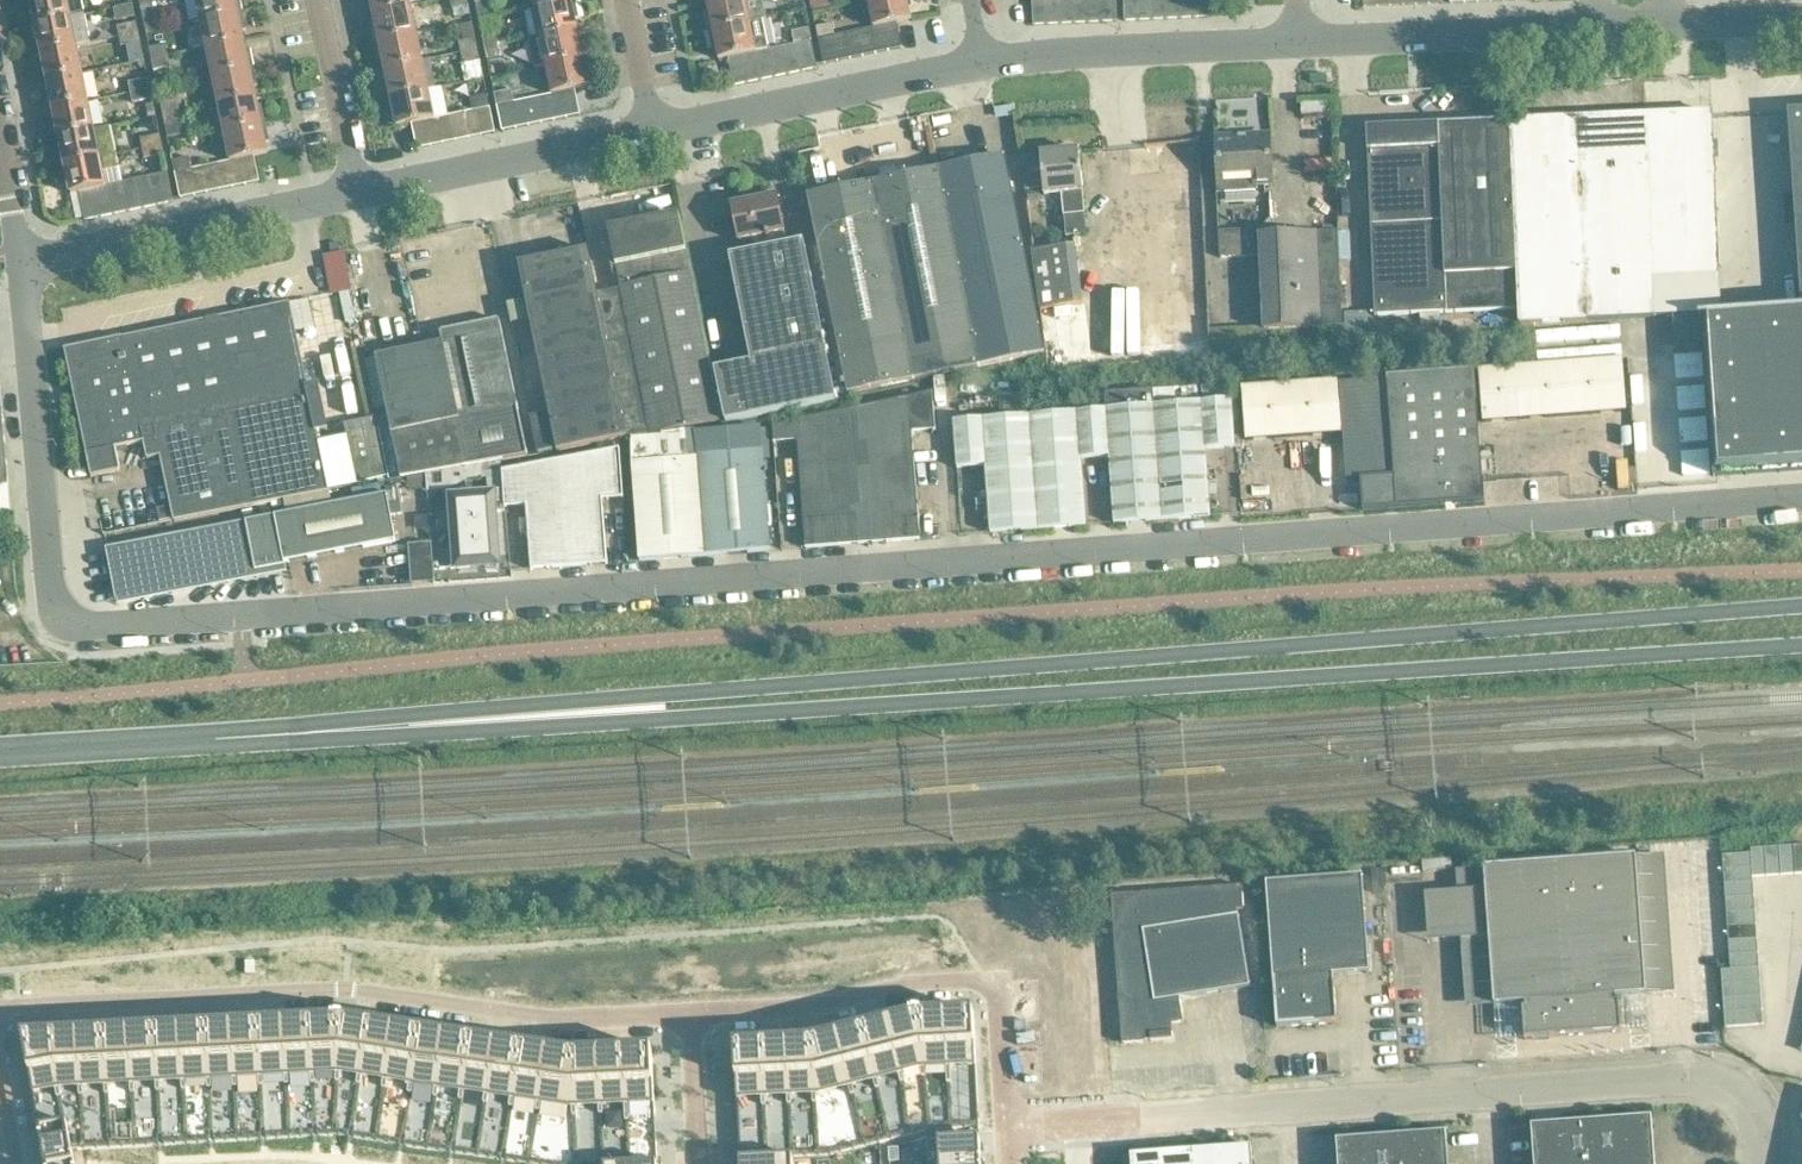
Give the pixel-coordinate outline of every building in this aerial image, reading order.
[(82,0),(32,0),(37,24),(85,14),(82,0)] [(202,22),(243,13),(240,0),(198,0),(202,22)] [(410,0),(367,0),(368,6),(372,5),(374,14),(411,6),(410,0)] [(468,0),(451,0),(453,10),(454,9),(456,19),(472,15),(468,0)] [(535,10),(576,2),(576,0),(533,0),(535,10)] [(705,14),(709,32),(764,21),(767,21),(763,0),(726,0),(707,4),(709,13),(705,14)] [(911,0),(870,0),(868,1),(873,28),(873,29),(884,26),(897,24),(911,21),(909,10),(913,9),(911,0)] [(1047,0),(1033,0),(1034,26),(1048,26),(1047,0)] [(1061,0),(1047,0),(1048,26),(1062,25),(1061,0)] [(1075,0),(1061,0),(1062,25),(1077,24),(1075,0)] [(1090,0),(1075,0),(1077,24),(1091,24),(1090,0)] [(1104,0),(1090,0),(1091,24),(1105,23),(1104,0)] [(1118,0),(1104,0),(1105,23),(1119,22),(1118,0)] [(1139,0),(1125,0),(1126,22),(1140,21),(1139,0)] [(1154,0),(1139,0),(1140,21),(1155,21),(1154,0)] [(1168,0),(1154,0),(1155,21),(1169,20),(1168,0)] [(1182,0),(1168,0),(1169,20),(1183,19),(1182,0)] [(1197,0),(1182,0),(1183,19),(1198,19),(1197,0)] [(1211,0),(1197,0),(1198,19),(1212,18),(1211,0)] [(1377,0),(1364,0),(1364,8),(1378,8),(1377,0)] [(160,12),(158,1),(141,5),(143,15),(160,12)] [(580,20),(576,2),(535,10),(541,38),(578,31),(576,21),(580,20)] [(417,34),(411,6),(374,14),(376,24),(372,25),(376,43),(417,34)] [(247,31),(243,13),(202,22),(208,49),(245,41),(243,32),(247,31)] [(91,43),(85,14),(37,24),(43,53),(77,46),(91,43)] [(764,21),(709,32),(712,51),(717,50),(719,61),(728,59),(742,56),(756,53),(770,50),(764,21)] [(139,33),(137,23),(118,27),(120,38),(139,33)] [(479,51),(473,23),(461,26),(464,41),(460,42),(462,54),(479,51)] [(834,24),(817,28),(816,28),(818,40),(831,37),(837,36),(834,24)] [(902,49),(897,24),(884,26),(889,52),(902,49)] [(889,52),(884,26),(873,29),(873,28),(871,29),(876,55),(889,52)] [(811,42),(809,29),(793,32),(795,45),(798,45),(811,42)] [(876,55),(871,29),(858,32),(863,57),(876,55)] [(541,38),(529,41),(535,69),(547,66),(588,58),(584,40),(580,40),(578,31),(541,38)] [(863,57),(858,32),(844,34),(850,60),(863,57)] [(141,43),(139,33),(120,38),(122,48),(141,43)] [(423,62),(417,34),(376,43),(380,62),(383,61),(385,70),(423,62)] [(850,60),(844,34),(837,36),(831,37),(837,63),(850,60)] [(501,35),(484,39),(486,50),(503,46),(501,35)] [(837,63),(831,37),(818,40),(823,66),(837,63)] [(247,51),(245,41),(208,49),(214,78),(254,69),(251,50),(247,51)] [(817,70),(811,42),(798,45),(803,72),(817,70)] [(167,45),(150,49),(153,61),(170,57),(167,45)] [(798,45),(795,45),(784,47),(789,75),(803,72),(798,45)] [(82,72),(77,46),(43,53),(48,80),(82,72)] [(505,57),(503,46),(486,50),(488,60),(505,57)] [(789,75),(784,47),(770,50),(775,78),(789,75)] [(775,78),(770,50),(756,53),(761,81),(775,78)] [(481,62),(479,51),(462,54),(464,65),(481,62)] [(761,81),(756,53),(742,56),(747,84),(761,81)] [(747,84),(742,56),(728,59),(733,86),(747,84)] [(172,68),(170,57),(153,61),(155,72),(172,68)] [(591,76),(588,58),(547,66),(553,94),(562,92),(575,89),(589,87),(587,77),(591,76)] [(437,87),(432,61),(431,60),(423,62),(385,70),(387,79),(384,80),(387,98),(437,87)] [(258,86),(254,69),(214,78),(219,104),(257,97),(255,87),(258,86)] [(88,102),(82,72),(48,80),(54,108),(88,102)] [(151,90),(149,79),(130,84),(132,94),(151,90)] [(437,89),(437,87),(387,98),(391,117),(396,116),(398,126),(412,123),(425,120),(438,118),(449,115),(443,88),(437,89)] [(580,114),(575,89),(562,92),(567,117),(580,114)] [(154,100),(151,90),(132,94),(134,104),(154,100)] [(512,90),(495,93),(498,105),(510,103),(515,102),(512,90)] [(562,92),(553,94),(549,95),(554,119),(567,117),(562,92)] [(554,119),(549,95),(536,97),(541,122),(554,119)] [(490,107),(488,96),(471,99),(473,110),(477,109),(490,107)] [(259,106),(257,97),(219,104),(225,132),(266,123),(263,106),(259,106)] [(541,122),(536,97),(523,100),(528,125),(541,122)] [(523,100),(515,102),(510,103),(515,128),(528,125),(523,100)] [(179,101),(162,104),(164,117),(181,114),(179,101)] [(94,130),(88,102),(54,108),(60,137),(94,130)] [(515,128),(510,103),(498,105),(503,130),(515,128)] [(495,132),(490,107),(477,109),(483,134),(495,132)] [(483,134),(477,109),(473,110),(464,112),(470,137),(483,134)] [(1790,112),(1801,311),(1801,111),(1790,112)] [(470,137),(464,112),(451,115),(457,140),(470,137)] [(181,114),(164,117),(166,127),(169,140),(183,136),(181,124),(183,123),(181,114)] [(1712,114),(1691,115),(1646,117),(1656,318),(1700,316),(1721,315),(1712,114)] [(457,140),(451,115),(449,115),(438,118),(444,143),(457,140)] [(1656,318),(1646,117),(1579,120),(1590,321),(1656,318)] [(444,143),(438,118),(425,120),(430,145),(444,143)] [(430,145),(425,120),(412,123),(417,148),(430,145)] [(1590,321),(1579,120),(1512,124),(1522,311),(1520,311),(1520,324),(1590,321)] [(270,142),(266,123),(225,132),(231,161),(241,159),(255,156),(268,153),(266,143),(270,142)] [(1522,311),(1512,124),(1367,130),(1376,317),(1520,311),(1522,311)] [(94,131),(94,130),(60,137),(66,166),(117,156),(111,127),(94,131)] [(163,146),(160,135),(141,140),(143,150),(163,146)] [(1270,135),(1217,138),(1220,189),(1220,193),(1222,193),(1222,192),(1256,190),(1256,186),(1272,185),(1270,135)] [(1316,136),(1316,149),(1338,149),(1338,135),(1316,136)] [(165,156),(163,146),(143,150),(145,160),(165,156)] [(1080,151),(1043,156),(1047,197),(1063,195),(1067,237),(1088,235),(1084,193),(1085,193),(1080,151)] [(123,184),(117,156),(66,166),(72,195),(79,193),(94,190),(109,187),(123,184)] [(260,182),(255,156),(241,159),(247,185),(260,182)] [(1045,354),(1006,157),(939,171),(980,368),(1045,354)] [(190,158),(173,162),(176,173),(189,170),(193,169),(190,158)] [(247,185),(241,159),(231,161),(228,162),(234,188),(247,185)] [(234,188),(228,162),(215,164),(221,190),(234,188)] [(221,190),(215,164),(202,167),(207,193),(221,190)] [(207,193),(202,167),(193,169),(189,170),(194,196),(207,193)] [(194,196),(189,170),(176,173),(181,199),(194,196)] [(980,368),(939,171),(875,184),(915,380),(980,368)] [(175,202),(169,175),(154,178),(160,206),(175,202)] [(160,206),(154,178),(139,181),(145,209),(160,206)] [(145,209),(139,181),(124,184),(130,212),(145,209)] [(124,184),(123,184),(109,187),(115,215),(130,212),(124,184)] [(915,380),(875,184),(810,197),(849,394),(915,380)] [(115,215),(109,187),(94,190),(100,218),(115,215)] [(100,218),(94,190),(79,193),(85,221),(100,218)] [(1029,190),(1029,201),(1040,200),(1040,190),(1029,190)] [(831,402),(803,263),(799,242),(787,245),(785,234),(786,233),(779,197),(733,206),(740,243),(754,240),(756,251),(731,256),(750,363),(715,370),(727,423),(831,402)] [(622,291),(599,295),(628,438),(632,437),(651,435),(721,421),(680,216),(610,230),(622,291)] [(1260,228),(1247,229),(1248,256),(1261,255),(1260,234),(1261,234),(1260,228)] [(1234,229),(1221,230),(1222,257),(1235,256),(1234,229)] [(1247,229),(1234,229),(1235,256),(1248,256),(1247,229)] [(1339,230),(1261,234),(1260,234),(1261,255),(1264,327),(1265,329),(1343,325),(1339,230)] [(1076,245),(1033,251),(1035,267),(1078,262),(1076,245)] [(628,438),(599,295),(590,251),(520,265),(557,452),(628,438)] [(124,338),(65,351),(91,479),(121,473),(116,451),(144,445),(147,461),(160,459),(170,507),(170,508),(156,511),(158,524),(330,492),(329,491),(358,484),(348,438),(320,444),(318,433),(311,399),(308,386),(291,304),(124,338)] [(1801,311),(1721,315),(1700,316),(1700,322),(1703,321),(1714,477),(1801,471),(1801,311)] [(502,321),(500,321),(500,322),(482,325),(484,335),(446,342),(444,332),(442,332),(444,344),(377,358),(401,480),(439,473),(502,461),(529,456),(526,443),(519,409),(502,321)] [(1480,370),(1484,423),(1627,413),(1623,359),(1480,370)] [(1485,502),(1476,370),(1388,377),(1388,380),(1340,383),(1347,480),(1362,479),(1365,511),(1485,502)] [(1247,442),(1343,435),(1339,380),(1243,387),(1247,442)] [(934,393),(853,409),(862,544),(921,540),(913,433),(937,431),(934,393)] [(1232,400),(1154,406),(1162,521),(1211,517),(1206,450),(1236,448),(1232,400)] [(1162,521),(1154,406),(1091,411),(1095,459),(1108,458),(1114,524),(1162,521)] [(862,544),(853,409),(773,425),(774,443),(798,441),(806,548),(862,544)] [(1081,460),(1095,459),(1091,411),(1030,415),(1039,530),(1086,526),(1081,460)] [(1039,530),(1030,415),(954,421),(958,469),(987,466),(992,533),(1039,530)] [(378,418),(345,425),(348,438),(358,484),(390,476),(378,418)] [(772,551),(761,425),(696,430),(706,557),(772,551)] [(706,557),(696,430),(631,439),(641,562),(706,557)] [(621,449),(562,460),(570,567),(608,564),(603,500),(625,499),(621,449)] [(570,567),(562,460),(503,472),(505,508),(527,506),(532,570),(570,567)] [(439,473),(426,475),(428,492),(451,491),(471,480),(488,479),(490,497),(453,500),(458,569),(498,566),(494,512),(506,512),(505,508),(503,472),(502,461),(439,473)] [(388,495),(107,549),(118,605),(288,573),(286,563),(397,542),(388,495)] [(1796,874),(1794,846),(1780,847),(1782,875),(1796,874)] [(1782,875),(1780,847),(1766,848),(1768,877),(1782,875)] [(1768,877),(1766,848),(1751,849),(1751,854),(1723,856),(1724,870),(1753,868),(1753,878),(1768,877)] [(1486,889),(1424,893),(1428,943),(1490,939),(1495,1007),(1526,1005),(1526,1009),(1523,1009),(1525,1040),(1550,1038),(1622,1033),(1620,1002),(1617,1002),(1616,998),(1647,995),(1643,939),(1658,938),(1656,912),(1641,913),(1637,857),(1485,868),(1485,869),(1486,889)] [(1753,868),(1724,870),(1726,899),(1755,897),(1753,878),(1753,868)] [(1363,877),(1267,884),(1278,1028),(1338,1023),(1335,976),(1371,973),(1363,877)] [(1243,886),(1112,896),(1123,1044),(1174,1040),(1173,1033),(1168,1033),(1167,1025),(1184,1022),(1181,999),(1251,988),(1238,910),(1245,910),(1243,886)] [(1756,911),(1755,897),(1726,899),(1727,913),(1756,911)] [(1757,925),(1756,911),(1727,913),(1728,927),(1757,925)] [(1758,939),(1757,925),(1728,927),(1729,941),(1758,939)] [(1759,954),(1758,939),(1729,941),(1730,956),(1759,954)] [(1760,968),(1759,954),(1730,956),(1731,970),(1760,968)] [(1761,982),(1760,968),(1731,970),(1722,971),(1723,985),(1761,982)] [(1762,996),(1761,982),(1723,985),(1724,999),(1762,996)] [(1763,1011),(1762,996),(1724,999),(1725,1013),(1763,1011)] [(1763,1025),(1763,1011),(1725,1013),(1726,1028),(1763,1025)] [(974,1012),(947,1014),(950,1070),(977,1068),(974,1012)] [(947,1014),(921,1015),(924,1071),(950,1070),(947,1014)] [(915,1015),(888,1022),(902,1076),(918,1071),(924,1071),(921,1015),(915,1015)] [(345,1019),(337,1020),(340,1076),(342,1076),(360,1078),(362,1079),(370,1023),(345,1019)] [(337,1020),(312,1021),(314,1077),(317,1077),(338,1076),(340,1076),(337,1020)] [(312,1021),(286,1022),(288,1079),(290,1078),(312,1077),(314,1077),(312,1021)] [(286,1022),(259,1024),(262,1080),(264,1080),(286,1079),(288,1079),(286,1022)] [(888,1022),(863,1029),(877,1082),(902,1076),(888,1022)] [(370,1023),(362,1079),(364,1079),(385,1082),(387,1082),(395,1027),(370,1023)] [(259,1024),(234,1025),(237,1081),(239,1081),(260,1080),(262,1080),(259,1024)] [(234,1025),(208,1026),(211,1083),(213,1082),(235,1081),(237,1081),(234,1025)] [(208,1026),(182,1028),(185,1084),(187,1084),(209,1083),(211,1083),(208,1026)] [(395,1027),(387,1082),(389,1083),(411,1086),(413,1086),(421,1031),(395,1027)] [(182,1028),(157,1029),(160,1085),(162,1085),(183,1084),(185,1084),(182,1028)] [(157,1029),(131,1030),(134,1087),(136,1086),(158,1085),(160,1085),(157,1029)] [(863,1029),(838,1035),(852,1088),(877,1082),(863,1029)] [(131,1030),(105,1032),(108,1088),(110,1088),(132,1087),(134,1087),(131,1030)] [(421,1031),(413,1086),(415,1087),(436,1090),(438,1090),(446,1035),(421,1031)] [(105,1032),(80,1033),(83,1089),(85,1089),(106,1088),(108,1088),(105,1032)] [(80,1033),(51,1034),(61,1090),(62,1090),(81,1089),(83,1089),(80,1033)] [(51,1034),(24,1036),(34,1095),(57,1091),(61,1090),(51,1034)] [(446,1035),(438,1090),(440,1090),(461,1094),(463,1094),(472,1038),(446,1035)] [(814,1041),(816,1097),(817,1097),(852,1088),(838,1035),(814,1041)] [(472,1038),(463,1094),(466,1094),(486,1097),(489,1098),(497,1042),(472,1038)] [(814,1041),(788,1043),(791,1099),(816,1097),(814,1041)] [(497,1042),(489,1098),(491,1098),(512,1101),(515,1102),(523,1046),(497,1042)] [(788,1043),(762,1044),(765,1100),(791,1099),(788,1043)] [(762,1044),(735,1045),(738,1101),(765,1100),(762,1044)] [(523,1046),(515,1102),(516,1102),(538,1105),(540,1105),(549,1050),(523,1046)] [(549,1050),(540,1105),(543,1106),(571,1110),(573,1110),(577,1110),(574,1054),(549,1050)] [(652,1050),(625,1051),(628,1107),(630,1107),(655,1106),(652,1050)] [(625,1051),(599,1052),(602,1108),(626,1107),(628,1107),(625,1051)] [(574,1054),(577,1110),(578,1110),(602,1108),(599,1052),(574,1054)] [(765,1100),(738,1101),(741,1161),(794,1159),(827,1157),(934,1132),(980,1130),(977,1068),(950,1070),(924,1071),(918,1071),(902,1076),(877,1082),(852,1088),(817,1097),(816,1097),(791,1099),(765,1100)] [(34,1095),(41,1131),(69,1126),(73,1151),(341,1137),(524,1163),(658,1163),(655,1106),(630,1107),(628,1107),(626,1107),(602,1108),(578,1110),(577,1110),(573,1110),(571,1110),(543,1106),(540,1105),(538,1105),(516,1102),(515,1102),(512,1101),(491,1098),(489,1098),(486,1097),(466,1094),(463,1094),(461,1094),(440,1090),(438,1090),(436,1090),(415,1087),(413,1086),(411,1086),(389,1083),(387,1082),(385,1082),(364,1079),(362,1079),(360,1078),(342,1076),(340,1076),(338,1076),(317,1077),(314,1077),(312,1077),(290,1078),(288,1079),(286,1079),(264,1080),(262,1080),(260,1080),(239,1081),(237,1081),(235,1081),(213,1082),(211,1083),(209,1083),(187,1084),(185,1084),(183,1084),(162,1085),(160,1085),(158,1085),(136,1086),(134,1087),(132,1087),(110,1088),(108,1088),(106,1088),(85,1089),(83,1089),(81,1089),(62,1090),(61,1090),(57,1091),(34,1095)] [(1592,1123),(1595,1163),(1656,1163),(1653,1118),(1592,1123)] [(1592,1123),(1532,1127),(1535,1163),(1595,1163),(1592,1123)] [(41,1131),(47,1163),(74,1163),(75,1163),(73,1151),(69,1126),(41,1131)] [(1392,1138),(1394,1163),(1449,1163),(1447,1133),(1392,1138)] [(1392,1138),(1337,1142),(1339,1163),(1394,1163),(1392,1138)] [(981,1140),(939,1142),(941,1163),(982,1163),(981,1140)] [(1192,1152),(1193,1163),(1254,1163),(1253,1148),(1192,1152)] [(900,1149),(890,1150),(890,1163),(900,1163),(900,1149)] [(1192,1152),(1132,1157),(1133,1163),(1193,1163),(1192,1152)]
